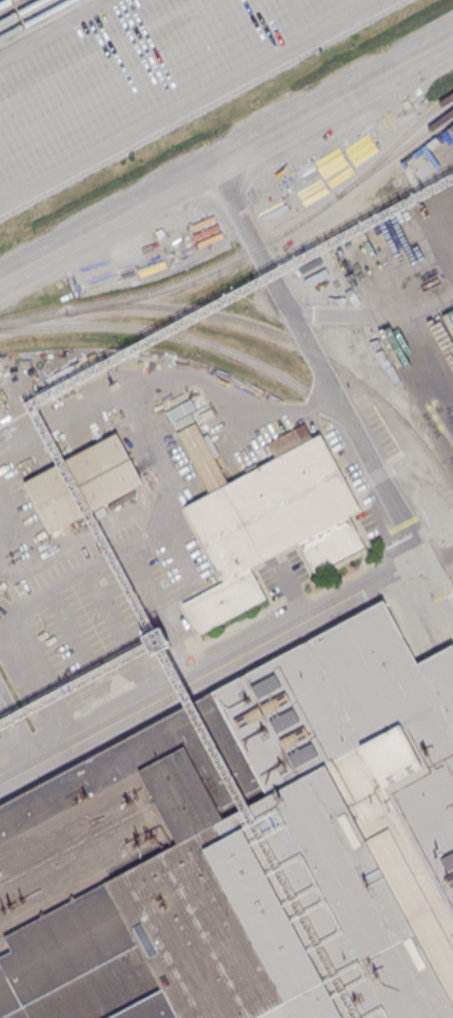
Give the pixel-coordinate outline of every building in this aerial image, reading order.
[(175,420),(172,422),(166,411),(190,398),(196,409),(189,413),(175,420)] [(181,430),(194,423),(189,413),(175,420),(181,430)] [(209,492),(227,483),(194,423),(181,430),(176,432),(209,492)] [(23,481),(116,433),(143,485),(49,533),(23,481)] [(184,506),(209,492),(227,483),(319,434),(359,509),(347,515),(298,541),(249,567),(224,581),(184,506)] [(298,541),(347,515),(362,545),(313,571),(298,541)] [(224,581),(249,567),(264,596),(197,632),(182,603),(224,581)] [(452,645),(452,647),(452,1017),(0,1017),(0,805),(383,601),(415,663),(452,645)]
